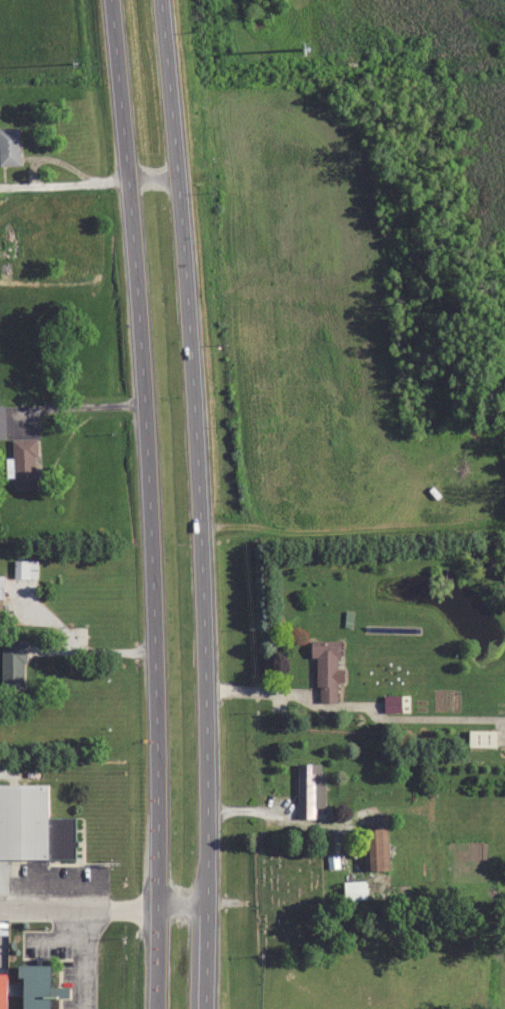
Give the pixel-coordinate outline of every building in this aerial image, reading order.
[(20,127),(0,128),(0,165),(20,164),(20,127)] [(0,237),(0,258),(15,258),(15,237),(0,237)] [(35,439),(13,439),(14,489),(42,488),(41,473),(36,473),(35,439)] [(37,577),(37,561),(15,561),(15,577),(37,577)] [(338,701),(339,640),(311,640),(311,657),(317,657),(316,701),(338,701)] [(2,643),(2,688),(24,688),(24,643),(2,643)] [(409,695),(383,695),(383,712),(409,712),(409,695)] [(496,731),(468,731),(468,748),(496,748),(496,731)] [(297,818),(315,818),(315,806),(324,806),(324,763),(297,763),(297,818)] [(75,859),(75,817),(48,817),(48,784),(0,784),(0,859),(75,859)] [(388,816),(363,816),(363,869),(388,869),(388,816)] [(366,898),(366,880),(344,880),(344,898),(366,898)] [(18,964),(17,978),(22,978),(22,1008),(49,1008),(49,998),(69,998),(69,988),(49,987),(50,965),(18,964)]
